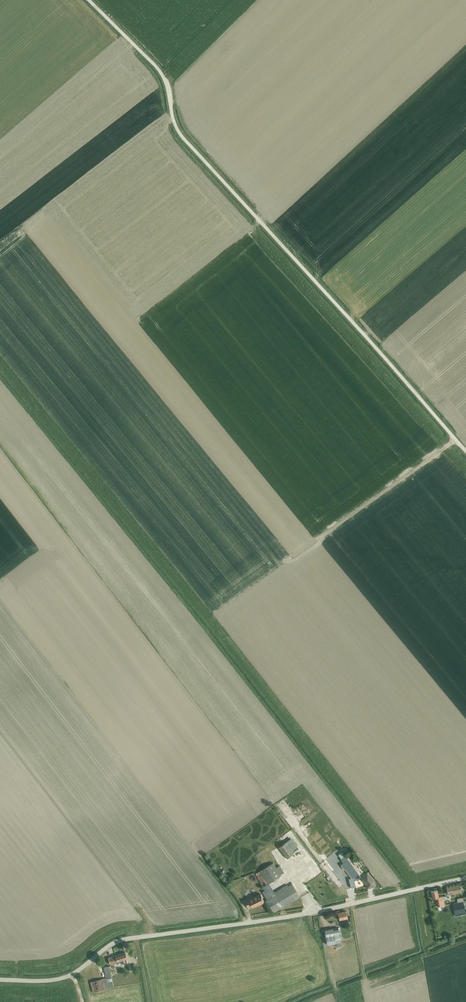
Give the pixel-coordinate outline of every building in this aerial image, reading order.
[(317,830),(306,838),(328,866),(333,862),(332,860),(336,857),(334,854),(330,858),(327,855),(333,850),(317,830)] [(291,838),(279,847),(287,858),(299,849),(291,838)] [(343,862),(341,864),(344,870),(345,869),(351,878),(349,878),(353,894),(360,892),(359,886),(356,886),(354,880),(361,877),(358,874),(359,873),(345,855),(341,859),(343,862)] [(294,862),(298,859),(296,856),(289,861),(295,870),(301,865),(299,862),(296,864),(294,862)] [(273,862),(255,873),(261,883),(264,881),(266,884),(281,875),(280,874),(284,872),(280,865),(276,867),(273,862)] [(367,872),(361,879),(366,884),(367,888),(377,886),(375,880),(367,872)] [(265,890),(263,891),(267,899),(266,900),(274,912),(300,897),(292,883),(289,886),(287,884),(274,891),(269,883),(263,886),(265,890)] [(461,885),(447,888),(448,895),(462,892),(461,885)] [(437,890),(431,891),(433,898),(436,898),(438,906),(445,905),(443,896),(439,897),(437,890)] [(253,896),(244,900),(249,909),(260,903),(260,904),(265,902),(260,893),(253,896)] [(458,902),(453,903),(455,916),(465,914),(463,898),(457,899),(458,902)] [(346,911),(338,913),(340,920),(343,919),(344,922),(349,921),(346,911)] [(333,928),(324,929),(328,945),(336,943),(337,946),(342,945),(338,927),(333,928)] [(125,960),(126,963),(129,963),(126,953),(108,958),(110,964),(121,961),(125,960)] [(104,978),(107,988),(113,987),(109,966),(104,967),(106,978),(104,978)] [(107,988),(104,978),(90,982),(93,992),(107,988)]
